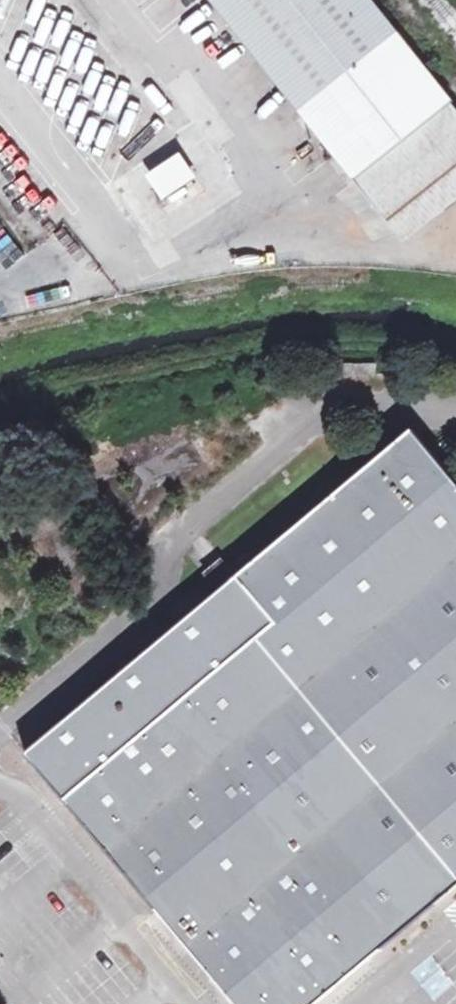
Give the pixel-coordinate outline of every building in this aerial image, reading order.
[(405,244),(455,203),(455,109),(369,0),(211,0),(405,244)] [(145,171),(175,151),(170,143),(139,162),(145,171)] [(199,180),(182,155),(148,178),(165,204),(199,180)] [(356,379),(379,378),(378,367),(378,365),(355,366),(356,379)] [(123,673),(183,748),(243,822),(366,963),(455,888),(455,482),(412,429),(237,577),(220,592),(123,673)] [(206,575),(220,592),(237,577),(224,560),(206,575)] [(56,790),(87,826),(183,748),(123,673),(26,753),(56,790)] [(243,822),(183,748),(87,826),(119,864),(148,899),(243,822)] [(243,822),(148,899),(236,1003),(318,1003),(366,963),(243,822)]
